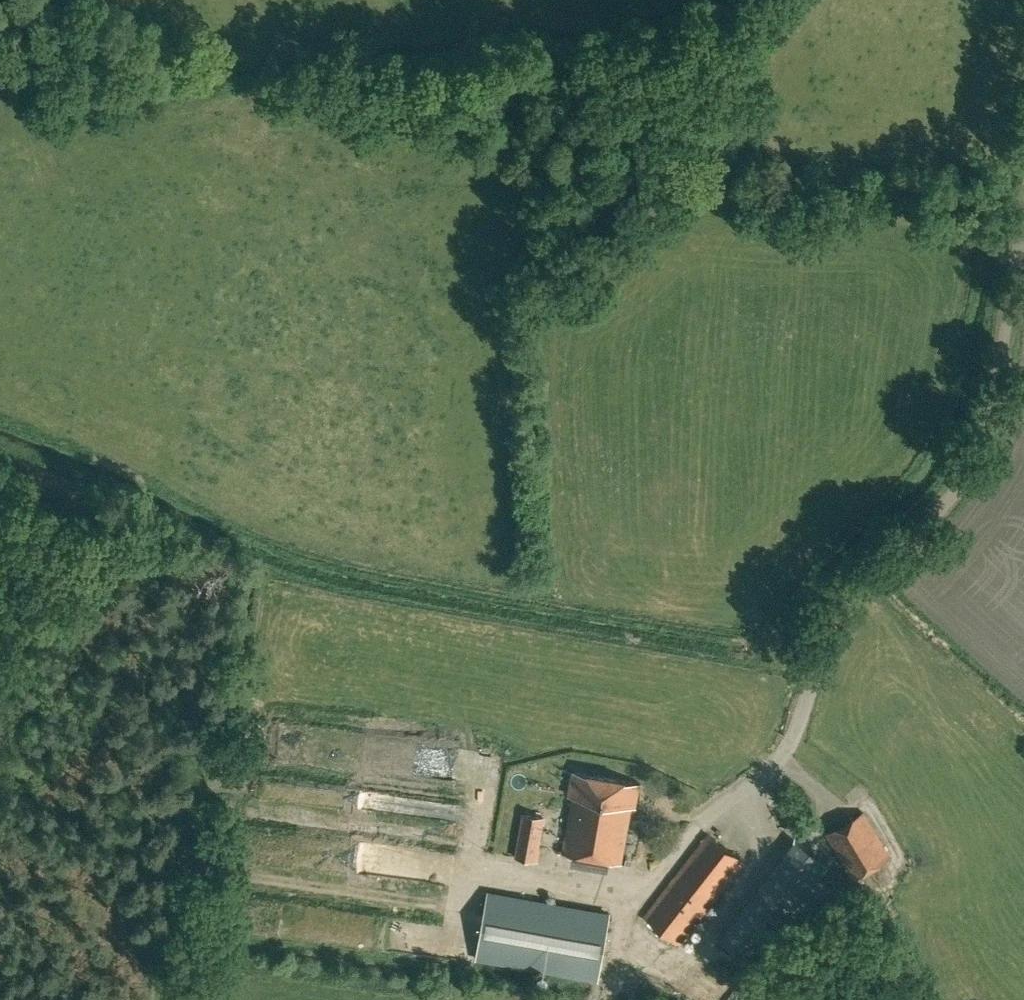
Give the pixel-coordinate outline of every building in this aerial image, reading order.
[(635,807),(639,783),(574,772),(570,796),(574,797),(563,854),(621,864),(631,807),(635,807)] [(539,861),(545,816),(522,812),(513,856),(539,861)] [(853,877),(890,855),(864,813),(828,835),(853,877)] [(681,943),(745,861),(709,833),(645,915),(681,943)] [(754,963),(829,864),(797,840),(722,938),(754,963)] [(608,914),(589,910),(589,908),(488,891),(476,959),(577,977),(577,976),(597,980),(608,914)]
